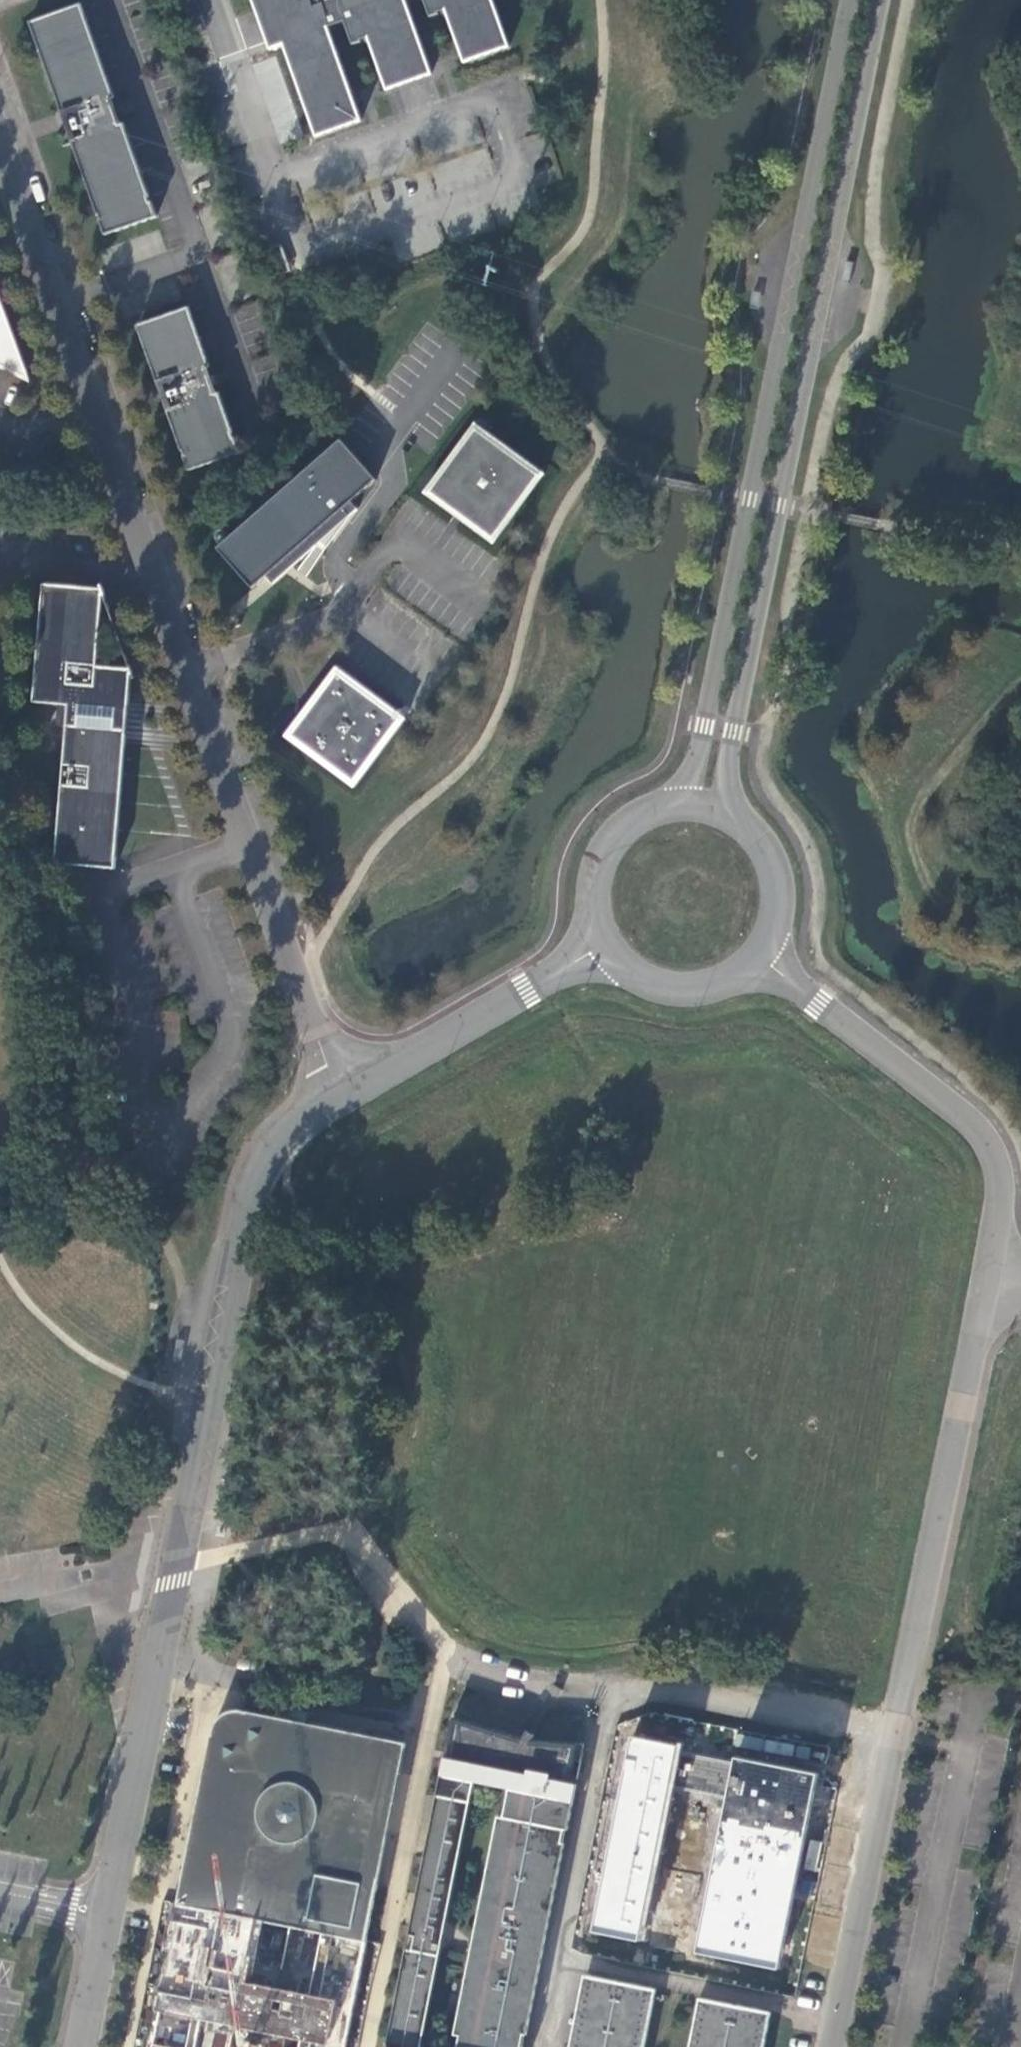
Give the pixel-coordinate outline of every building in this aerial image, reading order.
[(257,22),(271,18),(281,47),(313,139),(359,123),(326,29),(342,23),(350,45),(366,39),(383,91),(429,74),(403,0),(249,0),(257,22)] [(427,15),(443,10),(461,63),(506,47),(490,0),(422,0),(427,15)] [(82,4),(30,22),(64,115),(67,115),(76,140),(73,142),(106,235),(157,216),(125,123),(121,124),(112,98),(115,97),(82,4)] [(190,307),(138,325),(159,385),(162,384),(172,410),(169,411),(190,470),(241,452),(220,392),(217,394),(208,367),(211,366),(190,307)] [(28,375),(8,319),(0,315),(0,362),(28,375)] [(494,544),(545,474),(536,476),(492,535),(487,531),(434,492),(477,433),(476,424),(424,493),(494,544)] [(545,474),(476,424),(477,433),(434,492),(487,531),(492,535),(536,476),(545,474)] [(372,482),(340,444),(218,549),(253,589),(266,577),(273,585),(358,511),(350,502),(372,482)] [(56,864),(116,869),(127,730),(116,729),(118,710),(129,710),(132,670),(97,667),(104,589),(44,585),(34,703),(69,705),(67,725),(56,864)] [(355,788),(406,718),(396,720),(353,779),(295,735),(316,705),(338,676),(336,667),(285,737),(355,788)] [(406,718),(336,667),(338,676),(316,705),(295,735),(353,779),(396,720),(406,718)] [(116,729),(127,730),(129,710),(118,710),(116,729)] [(386,1795),(387,1792),(387,1789),(385,1780),(383,1772),(379,1762),(374,1756),(368,1749),(361,1743),(354,1739),(345,1735),(327,1730),(309,1727),(283,1723),(274,1722),(265,1722),(260,1723),(260,1722),(259,1721),(258,1720),(257,1718),(256,1717),(255,1716),(254,1715),(252,1714),(251,1713),(249,1712),(248,1712),(246,1711),(243,1710),(241,1710),(239,1710),(237,1709),(235,1710),(233,1710),(231,1711),(229,1711),(227,1712),(226,1713),(224,1714),(222,1715),(221,1716),(219,1718),(218,1719),(217,1721),(216,1723),(215,1724),(214,1726),(213,1728),(213,1730),(212,1735),(212,1736),(213,1738),(213,1739),(213,1741),(214,1743),(214,1744),(214,1745),(215,1747),(216,1748),(217,1749),(218,1751),(210,1769),(206,1768),(188,1855),(198,1857),(192,1890),(179,1899),(178,1904),(367,1942),(378,1886),(370,1873),(382,1817),(384,1817),(389,1814),(391,1804),(392,1801),(388,1795),(386,1795)] [(406,1743),(243,1710),(246,1711),(248,1712),(249,1712),(251,1713),(252,1714),(254,1715),(255,1716),(256,1717),(257,1718),(258,1720),(259,1721),(260,1722),(260,1723),(265,1722),(274,1722),(283,1723),(309,1727),(327,1730),(345,1735),(354,1739),(361,1743),(368,1749),(374,1756),(379,1762),(383,1772),(385,1780),(387,1789),(387,1792),(386,1795),(388,1795),(392,1801),(389,1814),(384,1817),(382,1817),(370,1873),(378,1886),(406,1743)] [(571,1782),(579,1744),(533,1740),(531,1743),(523,1738),(453,1717),(441,1775),(475,1782),(504,1787),(574,1802),(577,1784),(571,1782)] [(695,1720),(691,1732),(752,1751),(756,1739),(695,1720)] [(212,1735),(213,1730),(206,1768),(210,1769),(218,1751),(217,1749),(216,1748),(215,1747),(214,1745),(214,1744),(214,1743),(213,1741),(213,1739),(213,1738),(212,1736),(212,1735)] [(592,1925),(644,1940),(675,1783),(683,1745),(633,1734),(592,1925)] [(675,1783),(726,1797),(734,1756),(683,1745),(675,1783)] [(812,1772),(734,1756),(726,1797),(692,1954),(776,1970),(812,1772)] [(475,1782),(441,1775),(437,1796),(439,1797),(416,1916),(440,1920),(465,1792),(472,1794),(475,1782)] [(524,2046),(521,2046),(565,1829),(568,1830),(574,1802),(504,1787),(498,1816),(493,1815),(471,1924),(475,1925),(469,1951),(466,1951),(449,2033),(455,2034),(452,2046),(524,2046)] [(188,1855),(179,1899),(192,1890),(198,1857),(188,1855)] [(167,1909),(139,2046),(345,2046),(367,1942),(167,1909)] [(414,1923),(438,1928),(440,1920),(416,1916),(414,1923)] [(414,1923),(412,1923),(407,1943),(414,1944),(411,1958),(405,1957),(387,2046),(422,2046),(422,2043),(416,2043),(438,1928),(414,1923)] [(657,1989),(588,1975),(574,2046),(645,2046),(657,1989)] [(771,2012),(699,1998),(690,2046),(764,2046),(771,2012)]
